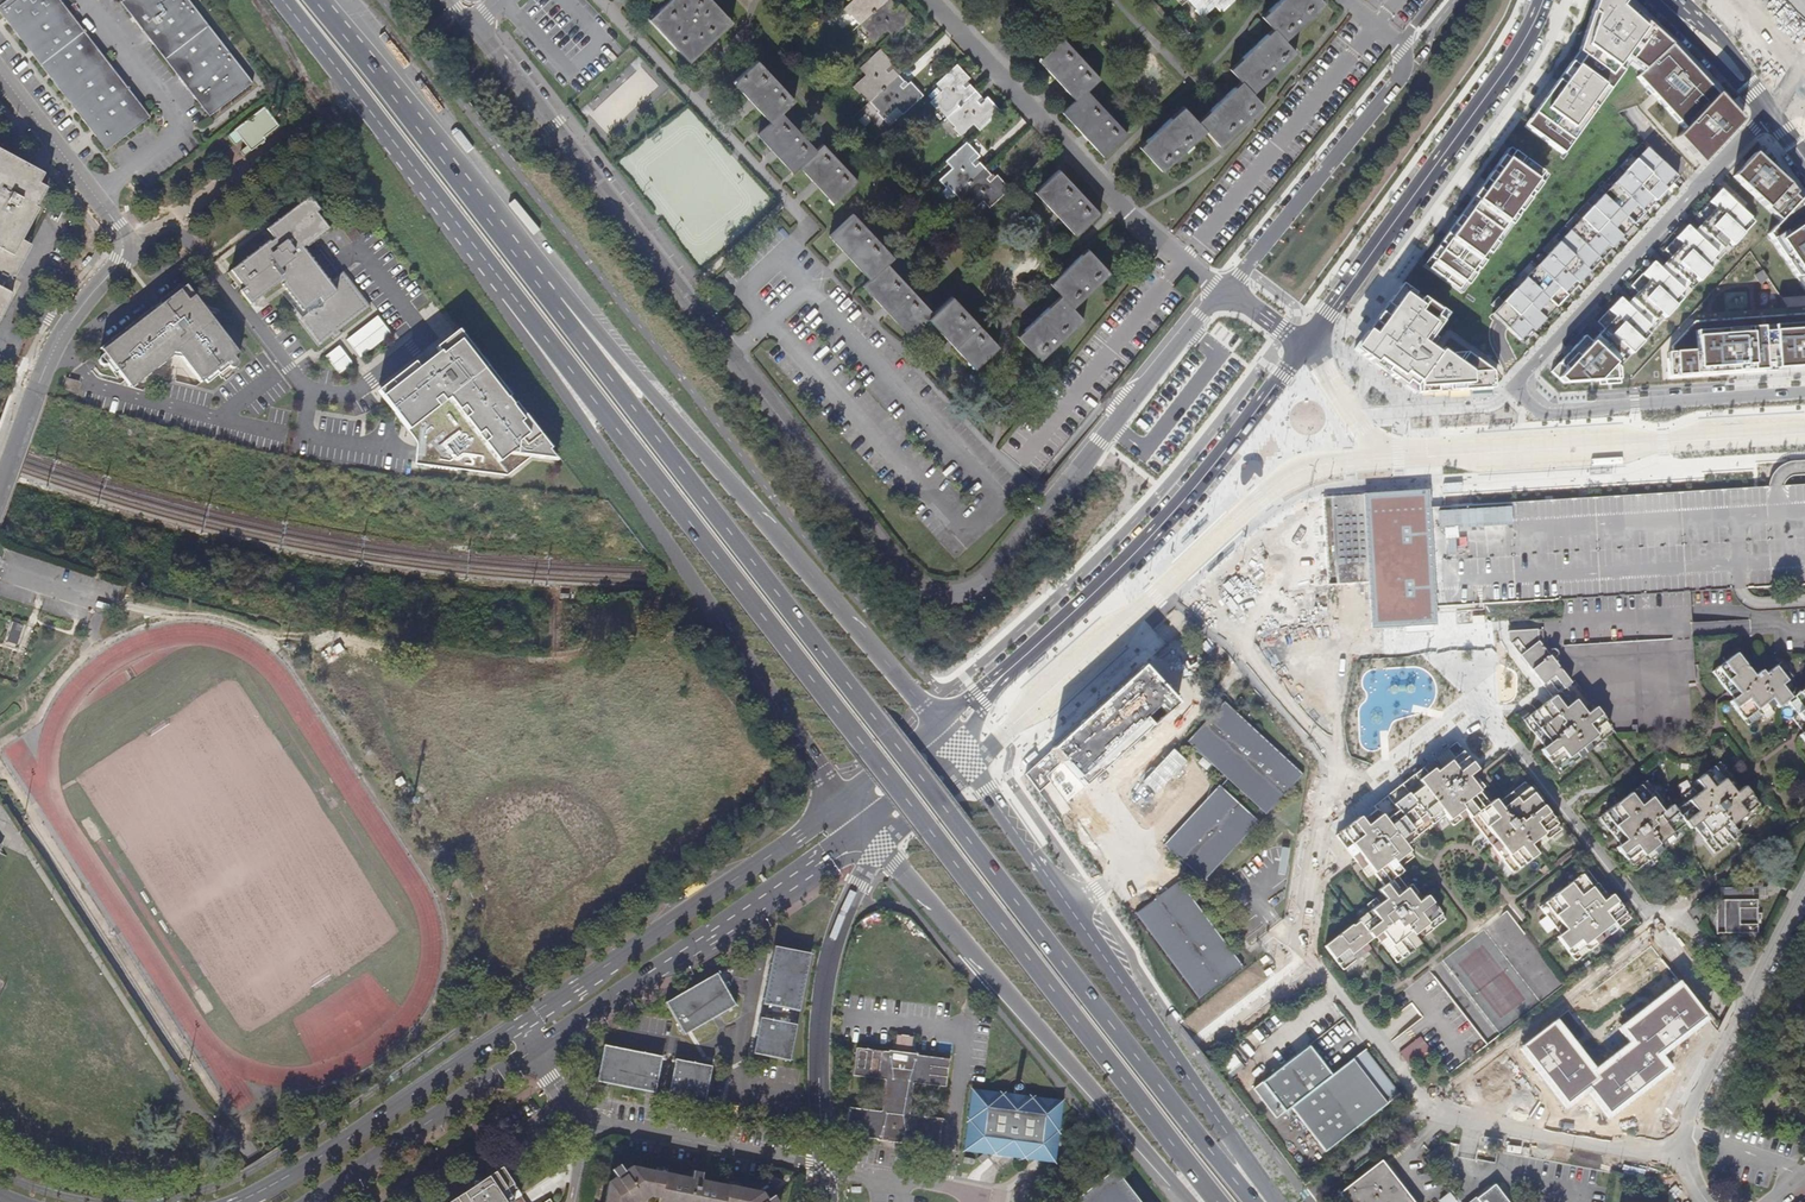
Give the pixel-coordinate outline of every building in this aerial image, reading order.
[(113,73),(83,32),(58,0),(12,0),(0,9),(0,11),(41,63),(73,103),(113,73)] [(12,0),(0,0),(0,9),(12,0)] [(189,0),(124,0),(123,1),(122,2),(209,116),(252,82),(189,0)] [(649,19),(689,62),(706,46),(710,43),(732,22),(712,0),(669,0),(649,19)] [(842,9),(849,16),(851,14),(868,33),(866,34),(873,42),(886,30),(892,37),(913,17),(900,4),(893,10),(890,7),(894,4),(891,0),(852,0),(842,9)] [(1139,150),(1162,175),(1203,138),(1206,135),(1220,150),(1263,109),(1252,97),(1296,56),(1284,44),(1287,42),(1324,7),(1318,0),(1283,0),(1278,5),(1262,20),(1273,32),(1258,47),(1251,53),(1230,73),(1240,85),(1197,125),(1183,109),(1160,130),(1155,135),(1139,150)] [(1221,12),(1235,0),(1189,0),(1197,8),(1195,10),(1202,17),(1215,5),(1221,12)] [(1621,0),(1596,0),(1584,35),(1590,37),(1587,44),(1582,42),(1578,52),(1584,56),(1576,66),(1571,62),(1562,75),(1567,79),(1563,85),(1558,80),(1549,93),(1554,97),(1550,103),(1544,98),(1531,117),(1537,121),(1530,130),(1562,154),(1569,144),(1564,140),(1568,134),(1573,139),(1582,126),(1577,122),(1581,116),(1586,120),(1595,108),(1590,104),(1594,98),(1600,102),(1609,90),(1603,86),(1611,76),(1616,80),(1622,72),(1616,68),(1625,56),(1644,70),(1670,45),(1663,38),(1659,42),(1652,36),(1656,32),(1646,22),(1641,27),(1635,21),(1639,17),(1629,7),(1625,12),(1619,7),(1623,2),(1621,0)] [(1623,2),(1619,7),(1625,12),(1629,7),(1623,2)] [(1639,17),(1635,21),(1641,27),(1646,22),(1639,17)] [(1656,32),(1652,36),(1659,42),(1663,38),(1656,32)] [(1062,38),(1039,60),(1055,78),(1075,101),(1062,113),(1087,139),(1103,157),(1128,134),(1087,90),(1100,78),(1062,38)] [(1701,165),(1741,121),(1710,88),(1707,91),(1700,83),(1703,80),(1697,73),(1694,76),(1687,69),(1690,66),(1670,45),(1644,70),(1636,77),(1645,86),(1648,83),(1655,91),(1652,94),(1658,101),(1661,98),(1668,105),(1665,108),(1671,115),(1674,112),(1681,119),(1678,122),(1684,129),(1676,138),(1701,165)] [(865,75),(852,87),(859,94),(861,93),(878,111),(876,112),(883,120),(896,108),(902,114),(923,95),(910,81),(903,88),(900,85),(904,81),(892,68),(888,72),(886,69),(893,63),(880,49),(859,68),(865,75)] [(1578,52),(1571,62),(1576,66),(1584,56),(1578,52)] [(1628,63),(1641,72),(1644,70),(1625,56),(1616,68),(1622,72),(1628,63)] [(757,60),(733,83),(750,100),(755,107),(770,123),(757,135),(772,151),(777,157),(792,172),(799,166),(814,183),(819,188),(833,204),(858,181),(822,144),(816,149),(782,112),(795,100),(757,60)] [(953,128),(960,135),(973,123),(979,130),(1000,111),(986,97),(979,103),(976,100),(981,96),(969,84),(965,87),(962,84),(969,78),(957,64),(936,83),(942,90),(929,102),(936,109),(938,108),(955,126),(953,128)] [(1690,66),(1687,69),(1694,76),(1697,73),(1690,66)] [(113,73),(73,103),(107,150),(150,117),(113,73)] [(1562,75),(1558,80),(1563,85),(1567,79),(1562,75)] [(1609,90),(1616,80),(1611,76),(1603,86),(1609,90)] [(1703,80),(1700,83),(1707,91),(1710,88),(1703,80)] [(1645,86),(1652,94),(1655,91),(1648,83),(1645,86)] [(1549,93),(1544,98),(1550,103),(1554,97),(1549,93)] [(1594,98),(1590,104),(1595,108),(1600,102),(1594,98)] [(1658,101),(1665,108),(1668,105),(1661,98),(1658,101)] [(227,135),(235,145),(242,140),(247,146),(240,151),(243,156),(266,140),(264,137),(279,125),(265,107),(227,135)] [(1671,115),(1678,122),(1681,119),(1674,112),(1671,115)] [(1581,116),(1577,122),(1582,126),(1586,120),(1581,116)] [(1531,117),(1524,126),(1530,130),(1537,121),(1531,117)] [(1568,134),(1564,140),(1569,144),(1573,139),(1568,134)] [(979,156),(966,142),(946,161),(952,168),(939,180),(945,187),(947,185),(964,204),(962,205),(969,213),(982,201),(989,208),(1010,189),(997,175),(990,181),(986,178),(991,174),(979,162),(975,165),(972,162),(979,156)] [(1610,248),(1677,178),(1640,144),(1490,304),(1495,309),(1491,314),(1519,340),(1530,329),(1533,331),(1600,260),(1596,257),(1607,246),(1610,248)] [(1761,146),(1754,153),(1758,157),(1765,151),(1761,146)] [(1507,159),(1513,151),(1508,149),(1503,156),(1507,159)] [(1536,180),(1542,173),(1533,166),(1513,151),(1507,159),(1503,156),(1495,167),(1499,170),(1496,175),(1491,172),(1485,181),(1489,184),(1483,192),(1479,189),(1472,198),(1477,201),(1464,219),(1459,216),(1453,225),(1457,228),(1451,236),(1447,233),(1440,243),(1444,246),(1441,250),(1437,247),(1429,258),(1433,261),(1427,269),(1456,290),(1462,282),(1466,285),(1474,274),(1470,271),(1473,267),(1477,270),(1484,261),(1479,258),(1484,251),(1489,255),(1497,244),(1492,240),(1505,222),(1510,225),(1517,217),(1512,213),(1515,209),(1519,213),(1530,199),(1525,195),(1528,191),(1532,195),(1541,184),(1536,180)] [(1767,234),(1796,277),(1802,275),(1804,280),(1804,206),(1800,199),(1799,201),(1793,196),(1796,193),(1779,170),(1776,174),(1769,168),(1774,164),(1765,151),(1758,157),(1754,153),(1732,177),(1780,221),(1767,234)] [(4,283),(10,287),(13,280),(11,279),(29,245),(21,241),(29,225),(26,224),(36,205),(38,206),(47,188),(39,184),(24,176),(29,167),(27,165),(4,153),(1,161),(0,160),(0,281),(4,283)] [(1774,164),(1769,168),(1776,174),(1779,170),(1774,164)] [(44,175),(29,167),(24,176),(39,184),(42,179),(44,175)] [(1099,213),(1058,169),(1047,180),(1034,192),(1053,213),(1075,236),(1099,213)] [(1542,173),(1536,180),(1541,184),(1546,176),(1542,173)] [(1485,181),(1479,189),(1483,192),(1489,184),(1485,181)] [(1732,246),(1754,222),(1720,190),(1698,214),(1704,221),(1694,233),(1686,226),(1675,238),(1682,244),(1659,268),(1652,262),(1641,274),(1648,281),(1626,304),(1619,298),(1607,310),(1614,317),(1590,342),(1583,336),(1550,372),(1563,384),(1615,380),(1614,364),(1627,350),(1631,354),(1650,334),(1646,330),(1660,314),(1666,317),(1683,298),(1679,294),(1694,278),(1699,282),(1717,262),(1713,258),(1728,242),(1732,246)] [(340,331),(371,307),(343,271),(329,281),(304,248),(306,246),(307,248),(330,229),(317,213),(320,210),(310,198),(308,196),(262,232),(269,240),(228,272),(239,287),(243,284),(245,288),(241,291),(251,303),(281,280),(284,283),(283,284),(300,306),(292,311),(319,346),(332,337),(335,340),(338,337),(342,334),(340,331)] [(1472,198),(1459,216),(1464,219),(1477,201),(1472,198)] [(853,214),(829,236),(844,252),(848,258),(866,277),(869,280),(863,286),(888,314),(909,335),(927,318),(930,321),(948,341),(953,347),(974,368),(998,345),(950,296),(933,312),(887,263),(893,257),(853,214)] [(362,236),(350,221),(341,228),(353,243),(362,236)] [(1505,222),(1492,240),(1497,244),(1498,243),(1510,225),(1505,222)] [(1453,225),(1447,233),(1451,236),(1457,228),(1453,225)] [(1607,246),(1596,257),(1600,260),(1610,248),(1607,246)] [(1034,321),(1017,336),(1040,361),(1084,320),(1072,308),(1110,273),(1087,249),(1072,263),(1066,269),(1050,283),(1061,296),(1059,297),(1034,321)] [(1484,251),(1479,258),(1484,261),(1489,255),(1484,251)] [(1429,258),(1423,266),(1427,269),(1433,261),(1429,258)] [(1804,289),(1804,280),(1802,275),(1796,277),(1804,289)] [(4,283),(0,281),(0,319),(12,295),(1,289),(4,283)] [(1456,290),(1460,293),(1466,285),(1462,282),(1456,290)] [(1353,349),(1415,394),(1492,388),(1491,372),(1465,353),(1450,354),(1442,348),(1437,355),(1424,345),(1440,322),(1434,317),(1438,311),(1421,298),(1416,304),(1410,299),(1414,294),(1401,284),(1353,349)] [(1416,304),(1421,298),(1414,294),(1410,299),(1416,304)] [(158,327),(153,320),(152,319),(99,359),(101,363),(97,366),(96,368),(96,370),(97,372),(98,373),(100,374),(102,374),(104,373),(108,370),(123,389),(127,395),(171,362),(177,363),(199,392),(212,380),(219,387),(235,375),(235,371),(215,345),(220,341),(185,295),(166,310),(171,317),(158,327)] [(166,310),(153,320),(158,327),(171,317),(166,310)] [(1434,317),(1440,322),(1444,316),(1438,311),(1434,317)] [(1804,367),(1804,314),(1694,321),(1671,346),(1671,353),(1667,353),(1669,376),(1804,367)] [(275,321),(270,325),(277,334),(282,330),(275,321)] [(1530,329),(1519,340),(1522,343),(1533,331),(1530,329)] [(537,459),(561,463),(554,454),(555,453),(523,412),(521,414),(512,403),(514,401),(462,334),(440,351),(444,355),(423,371),(420,367),(393,388),(427,432),(481,472),(512,477),(537,459)] [(67,378),(62,390),(77,394),(80,381),(67,378)] [(1438,510),(1428,510),(1435,608),(1450,607),(1454,607),(1456,607),(1480,606),(1482,606),(1482,605),(1501,604),(1555,600),(1694,592),(1705,592),(1732,590),(1732,591),(1739,590),(1804,586),(1804,488),(1438,510)] [(1435,608),(1428,510),(1427,491),(1402,493),(1391,494),(1384,494),(1378,495),(1373,495),(1330,498),(1336,585),(1362,583),(1369,583),(1369,587),(1370,593),(1370,600),(1371,608),(1372,627),(1398,626),(1407,625),(1433,623),(1432,612),(1432,608),(1435,608)] [(1559,774),(1586,753),(1612,734),(1614,733),(1573,681),(1570,683),(1545,650),(1543,630),(1508,632),(1508,642),(1552,698),(1541,706),(1537,700),(1531,705),(1535,710),(1529,715),(1525,710),(1518,715),(1544,747),(1540,751),(1559,774)] [(1729,694),(1731,697),(1733,700),(1730,702),(1748,726),(1775,706),(1778,709),(1787,702),(1796,714),(1791,718),(1803,733),(1799,736),(1804,743),(1804,687),(1791,698),(1782,686),(1787,682),(1775,667),(1765,675),(1761,670),(1754,676),(1736,654),(1712,672),(1729,694)] [(1062,761),(1086,788),(1178,705),(1145,667),(1052,750),(1062,761)] [(1302,775),(1223,702),(1187,742),(1266,815),(1302,775)] [(1455,742),(1434,759),(1436,762),(1431,766),(1428,763),(1374,806),(1376,809),(1362,820),(1360,816),(1335,836),(1356,862),(1369,878),(1373,875),(1383,887),(1378,891),(1381,895),(1367,906),(1370,911),(1358,920),(1359,921),(1353,926),(1352,925),(1324,947),(1343,971),(1371,950),(1366,944),(1376,937),(1398,964),(1421,946),(1419,943),(1446,921),(1427,896),(1423,899),(1412,884),(1406,889),(1397,877),(1403,872),(1401,869),(1415,858),(1406,846),(1445,815),(1454,827),(1469,816),(1514,873),(1537,855),(1535,852),(1561,831),(1529,788),(1517,797),(1512,792),(1498,803),(1495,800),(1490,804),(1480,792),(1486,787),(1474,772),(1477,770),(1455,742)] [(1062,761),(1052,750),(1026,774),(1039,792),(1052,780),(1047,775),(1062,761)] [(1646,782),(1604,814),(1625,841),(1615,848),(1635,872),(1677,840),(1673,834),(1685,825),(1689,830),(1692,828),(1713,854),(1738,836),(1735,832),(1762,811),(1744,787),(1740,790),(1719,763),(1680,792),(1687,801),(1675,811),(1670,806),(1667,808),(1646,782)] [(1219,785),(1164,845),(1204,882),(1258,822),(1219,785)] [(1608,897),(1587,871),(1564,889),(1539,908),(1560,935),(1557,938),(1576,962),(1631,919),(1612,895),(1608,897)] [(1242,966),(1177,883),(1133,914),(1198,999),(1242,966)] [(1682,896),(1675,888),(1651,906),(1666,908),(1682,896)] [(1718,888),(1718,900),(1752,900),(1753,888),(1718,888)] [(1758,900),(1752,900),(1718,900),(1718,934),(1758,933),(1758,900)] [(775,947),(764,1005),(800,1011),(811,953),(775,947)] [(717,973),(667,1003),(685,1035),(713,1018),(719,1015),(736,1005),(717,973)] [(1557,1021),(1520,1049),(1565,1108),(1588,1090),(1609,1116),(1673,1068),(1663,1055),(1710,1020),(1679,980),(1615,1028),(1626,1042),(1593,1068),(1557,1021)] [(761,1018),(754,1054),(791,1061),(798,1025),(761,1018)] [(892,1047),(892,1050),(889,1050),(888,1052),(857,1048),(854,1075),(886,1080),(881,1111),(849,1107),(845,1134),(877,1138),(879,1140),(905,1144),(906,1142),(937,1146),(941,1119),(908,1114),(913,1083),(945,1087),(946,1082),(948,1060),(918,1056),(919,1054),(915,1053),(916,1040),(893,1037),(892,1047)] [(1420,1037),(1400,1052),(1410,1065),(1429,1050),(1430,1049),(1420,1037)] [(604,1045),(597,1082),(655,1094),(662,1057),(616,1047),(604,1045)] [(1363,1052),(1333,1075),(1312,1049),(1255,1093),(1276,1119),(1290,1108),(1325,1152),(1399,1095),(1391,1084),(1389,1085),(1363,1052)] [(676,1059),(669,1096),(705,1103),(712,1067),(708,1066),(701,1064),(676,1059)] [(1023,1157),(1058,1130),(1032,1098),(1014,1111),(1002,1095),(969,1119),(994,1154),(1011,1141),(1023,1157)] [(746,1101),(745,1108),(745,1109),(753,1111),(755,1103),(746,1101)] [(1346,1201),(1412,1201),(1382,1162),(1340,1194),(1346,1201)] [(774,1196),(768,1200),(764,1193),(702,1181),(703,1173),(694,1172),(693,1179),(632,1166),(624,1171),(620,1164),(612,1169),(616,1175),(607,1181),(604,1201),(641,1201),(651,1196),(660,1198),(660,1201),(778,1201),(774,1196)] [(1114,1168),(1070,1201),(1140,1201),(1114,1168)] [(459,1201),(510,1201),(521,1195),(501,1169),(481,1180),(478,1176),(468,1183),(471,1187),(456,1197),(459,1201)] [(1495,1186),(1476,1200),(1478,1201),(1508,1201),(1495,1186)]
